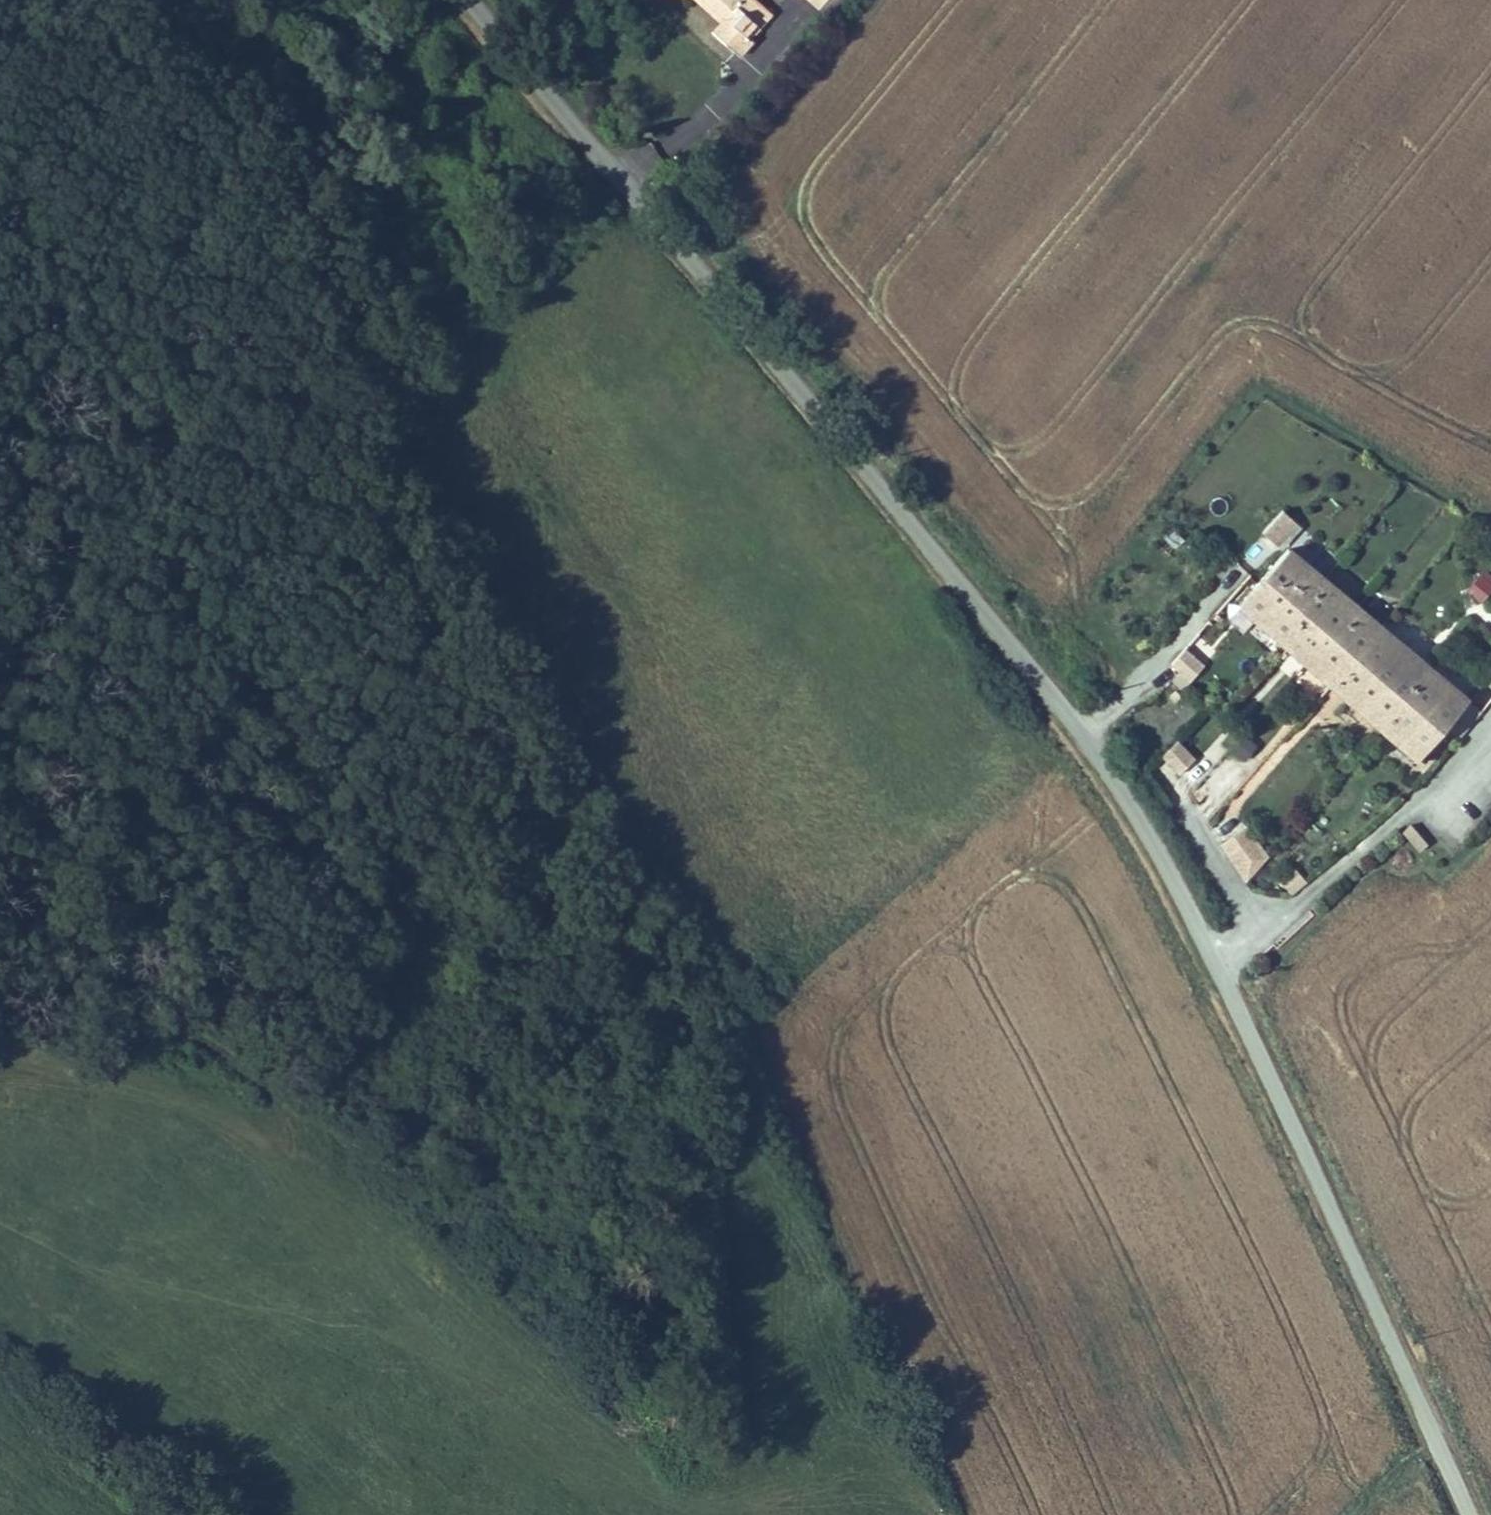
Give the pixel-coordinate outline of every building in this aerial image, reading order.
[(717,10),(723,2),(721,0),(705,0),(717,10)] [(723,2),(717,10),(708,20),(737,46),(751,29),(748,27),(740,20),(752,5),(760,12),(771,0),(721,0),(723,2)] [(740,20),(748,27),(760,12),(752,5),(740,20)] [(1403,764),(1464,709),(1302,531),(1242,583),(1403,764)] [(1253,570),(1268,558),(1258,544),(1242,556),(1253,570)] [(1482,604),(1490,594),(1490,576),(1484,570),(1466,590),(1482,604)] [(1183,649),(1166,674),(1188,688),(1205,663),(1183,649)] [(1244,764),(1257,746),(1242,735),(1229,753),(1244,764)] [(1177,742),(1161,757),(1180,776),(1196,760),(1177,742)] [(1245,881),(1272,859),(1245,825),(1218,847),(1245,881)] [(1411,826),(1401,834),(1417,853),(1427,845),(1411,826)]
